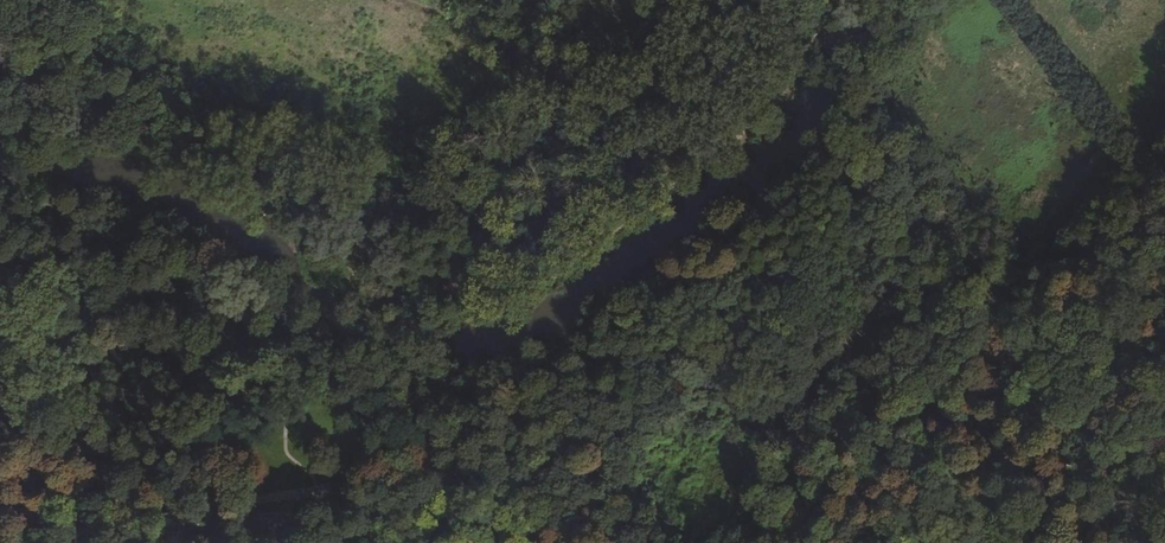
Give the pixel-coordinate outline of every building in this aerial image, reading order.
[(710,262),(699,246),(690,253),(701,268),(710,262)]
